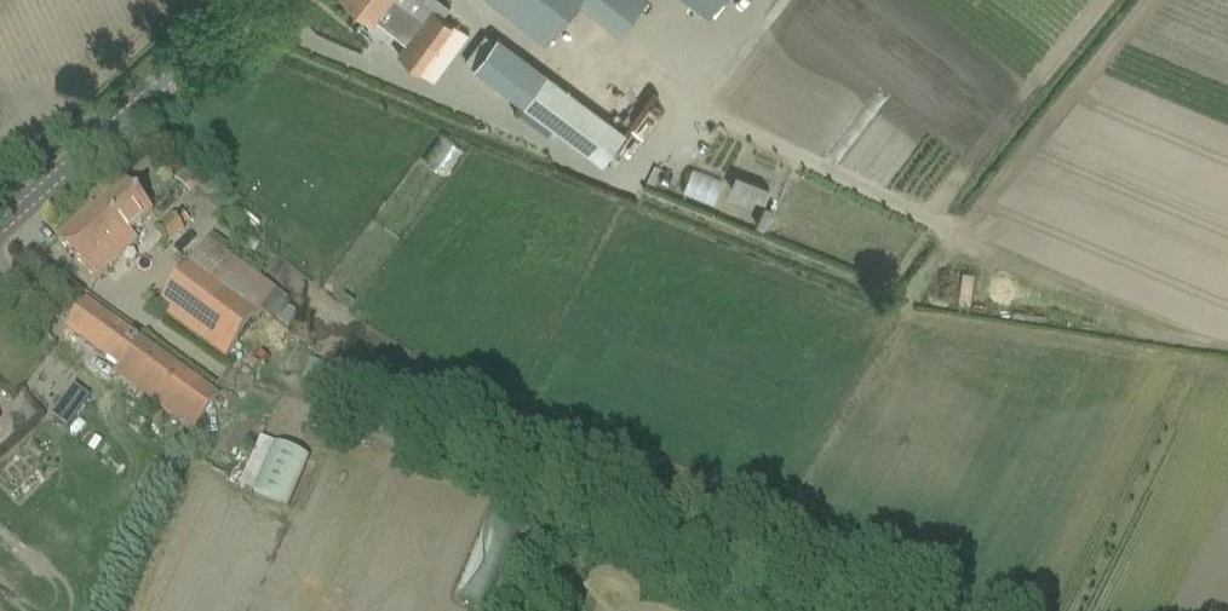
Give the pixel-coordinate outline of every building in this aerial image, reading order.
[(404,6),(422,20),(398,52),(418,67),(435,79),(469,33),(442,13),(450,3),(445,0),(355,0),(388,26),(404,6)] [(498,1),(546,38),(575,0),(497,0),(498,1)] [(620,32),(645,0),(578,0),(620,32)] [(718,10),(725,0),(705,0),(718,10)] [(499,33),(474,66),(525,104),(548,71),(537,63),(499,33)] [(604,161),(627,129),(548,71),(525,104),(520,112),(537,125),(544,116),(604,161)] [(192,165),(174,181),(188,195),(206,179),(192,165)] [(742,191),(776,202),(781,188),(746,177),(742,191)] [(94,282),(137,242),(129,234),(152,213),(124,183),(94,211),(92,208),(56,241),(94,282)] [(155,230),(168,246),(184,232),(180,227),(187,221),(181,214),(174,221),(171,217),(155,230)] [(157,309),(176,323),(226,359),(276,291),(226,255),(206,241),(157,309)] [(65,328),(103,356),(120,368),(115,376),(193,433),(218,397),(85,301),(65,328)] [(72,388),(50,419),(66,431),(88,399),(72,388)] [(287,509),(309,460),(274,445),(252,493),(287,509)]
